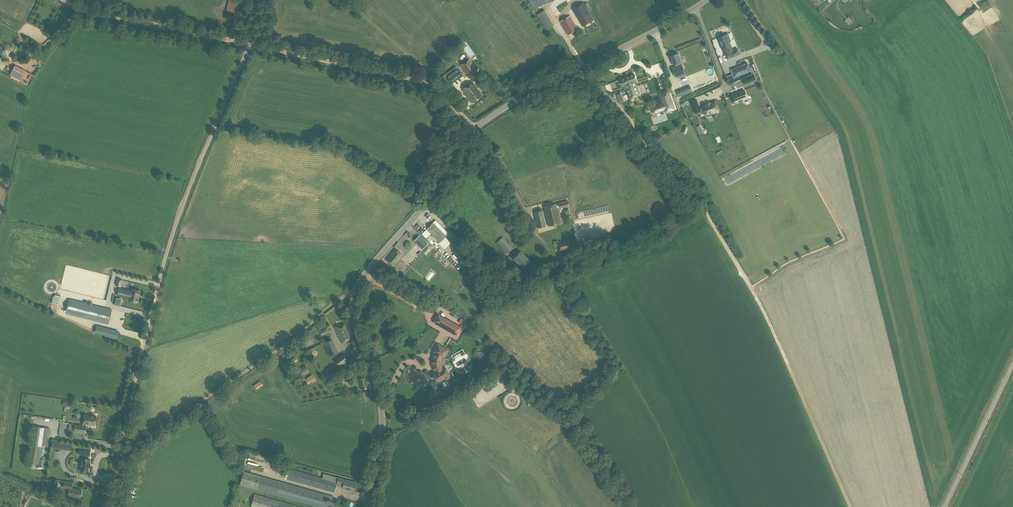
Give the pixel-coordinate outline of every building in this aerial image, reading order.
[(534,9),(550,0),(529,0),(534,9)] [(853,0),(851,0),(841,6),(851,20),(854,17),(855,19),(867,11),(859,0),(854,0),(853,1),(853,0)] [(583,3),(573,9),(583,26),(594,20),(587,9),(590,7),(588,3),(585,5),(583,3)] [(596,6),(591,9),(595,16),(600,13),(596,6)] [(550,12),(553,16),(560,12),(557,8),(550,12)] [(544,10),(537,15),(546,29),(553,25),(544,10)] [(570,16),(560,22),(568,35),(578,29),(570,16)] [(24,26),(23,26),(23,35),(36,35),(36,27),(30,27),(30,28),(28,28),(28,23),(24,23),(24,26)] [(727,34),(718,38),(722,49),(723,49),(725,54),(731,52),(733,56),(740,54),(738,48),(733,50),(731,46),(731,45),(729,41),(731,41),(732,40),(731,37),(730,37),(728,38),(727,34)] [(2,54),(3,53),(7,56),(10,50),(11,51),(13,46),(8,43),(8,44),(0,40),(0,53),(2,54)] [(678,54),(671,56),(674,65),(675,64),(676,66),(672,68),(676,78),(685,74),(682,64),(681,64),(680,62),(681,62),(678,54)] [(470,59),(461,65),(468,76),(477,70),(470,59)] [(770,70),(768,61),(761,63),(764,72),(770,70)] [(751,71),(748,63),(731,70),(734,77),(751,71)] [(15,66),(10,74),(21,80),(25,71),(15,66)] [(462,76),(457,68),(446,76),(452,83),(462,76)] [(634,74),(620,79),(624,90),(625,90),(628,99),(641,94),(635,77),(636,76),(635,75),(634,75),(634,74)] [(756,80),(753,74),(743,78),(745,84),(756,80)] [(472,82),(462,89),(472,102),(482,95),(472,82)] [(674,109),(671,99),(668,90),(659,92),(663,103),(657,105),(659,110),(665,108),(666,111),(674,109)] [(745,97),(747,96),(744,90),(733,94),(734,96),(733,97),(735,103),(746,99),(745,97)] [(646,109),(644,99),(638,101),(640,110),(646,109)] [(718,110),(715,102),(703,107),(703,108),(700,109),(696,100),(690,102),(695,113),(700,111),(702,114),(705,113),(706,114),(711,112),(711,113),(718,110)] [(556,204),(543,207),(548,225),(560,223),(557,208),(559,207),(559,208),(569,206),(568,201),(558,203),(559,204),(556,205),(556,204)] [(542,210),(533,212),(537,228),(545,226),(542,210)] [(435,220),(426,229),(439,242),(438,243),(444,249),(451,243),(445,237),(448,233),(435,220)] [(763,234),(757,238),(760,242),(765,239),(763,234)] [(419,235),(413,241),(422,250),(428,244),(419,235)] [(502,237),(497,241),(507,253),(512,248),(502,237)] [(569,239),(558,241),(561,252),(572,249),(569,239)] [(395,248),(385,259),(394,266),(403,255),(395,248)] [(520,251),(513,258),(521,267),(529,259),(520,251)] [(407,264),(411,267),(417,260),(414,257),(407,264)] [(430,268),(424,276),(428,279),(434,272),(430,268)] [(119,287),(118,291),(121,292),(128,294),(139,297),(140,291),(131,289),(131,290),(119,287)] [(121,292),(118,291),(117,295),(129,298),(129,300),(137,302),(139,297),(128,294),(121,292)] [(112,310),(92,305),(92,302),(90,302),(89,304),(69,299),(66,313),(108,324),(112,310)] [(439,314),(434,322),(457,335),(461,328),(439,314)] [(118,324),(118,329),(126,329),(126,318),(130,318),(130,315),(125,315),(125,317),(115,317),(115,324),(118,324)] [(461,318),(459,322),(470,328),(472,324),(461,318)] [(346,323),(334,328),(341,342),(352,337),(346,323)] [(113,337),(114,330),(107,329),(105,335),(113,337)] [(331,340),(324,343),(329,356),(337,352),(331,340)] [(435,370),(431,373),(433,375),(433,377),(433,378),(433,379),(434,379),(436,380),(437,379),(440,381),(449,376),(444,366),(442,367),(442,365),(442,364),(441,363),(441,362),(441,360),(442,359),(442,357),(444,358),(448,350),(438,344),(433,352),(437,354),(435,358),(432,358),(432,366),(435,366),(436,369),(435,370)] [(355,348),(350,350),(353,357),(358,354),(355,348)] [(343,353),(334,360),(339,367),(348,360),(343,353)] [(489,355),(485,358),(490,365),(494,362),(489,355)] [(290,360),(282,365),(285,369),(297,360),(295,357),(290,360)] [(305,365),(294,373),(297,377),(308,369),(305,365)] [(312,375),(303,381),(306,384),(314,379),(312,375)] [(365,377),(358,379),(362,389),(369,387),(365,377)] [(260,381),(254,385),(256,389),(263,384),(260,381)] [(83,426),(75,424),(74,430),(85,432),(86,426),(86,423),(95,424),(96,416),(94,416),(94,414),(90,413),(90,415),(84,414),(83,426)] [(33,426),(28,462),(44,465),(45,459),(40,458),(44,427),(33,426)] [(52,447),(64,449),(65,442),(53,440),(52,447)] [(89,463),(90,459),(88,459),(88,456),(89,456),(90,452),(83,451),(82,455),(83,455),(83,458),(82,458),(81,462),(81,465),(80,470),(83,470),(86,470),(88,471),(89,467),(90,463),(89,463)] [(276,459),(272,464),(274,469),(279,471),(284,467),(286,468),(288,463),(276,459)] [(289,468),(286,479),(334,492),(337,484),(338,478),(339,477),(330,475),(324,473),(322,478),(289,468)] [(244,471),(240,485),(257,490),(261,476),(244,471)] [(257,490),(319,506),(330,506),(332,502),(333,496),(261,476),(257,490)] [(338,478),(337,484),(343,486),(342,488),(354,491),(356,483),(344,479),(338,478)] [(63,488),(69,489),(68,495),(80,497),(82,490),(81,490),(81,489),(79,488),(79,489),(72,488),(72,483),(64,482),(63,488)] [(280,501),(255,494),(251,506),(301,506),(280,501)]
